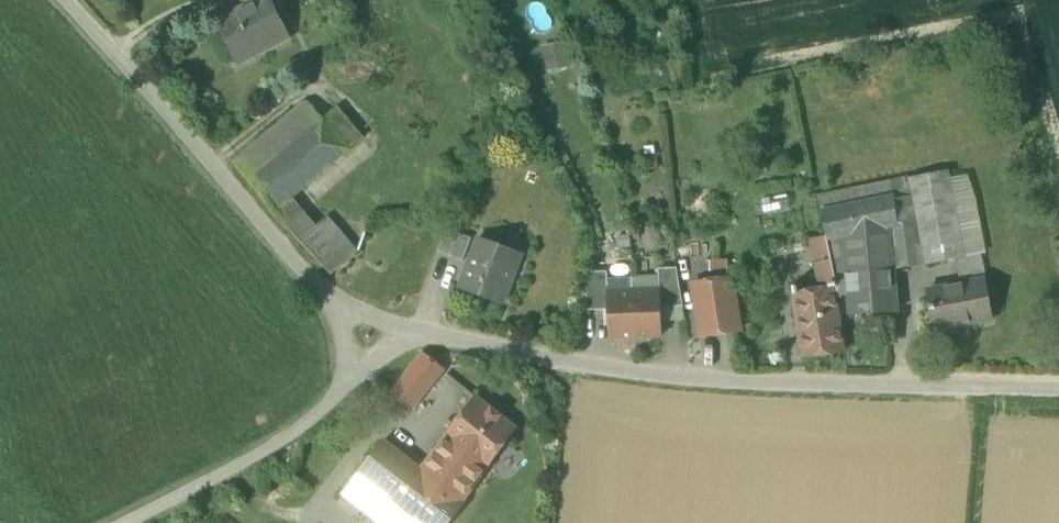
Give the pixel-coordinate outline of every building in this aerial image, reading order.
[(238,60),(256,51),(264,53),(273,49),(275,41),(287,34),(269,0),(264,0),(219,24),(238,60)] [(571,68),(566,43),(544,47),(548,72),(571,68)] [(233,162),(251,182),(324,120),(307,100),(233,162)] [(338,109),(324,120),(349,150),(363,139),(338,109)] [(251,182),(276,212),(292,198),(349,150),(324,120),(251,182)] [(957,259),(966,258),(955,206),(950,179),(949,171),(893,182),(895,198),(899,226),(858,235),(864,264),(866,274),(895,271),(957,259)] [(955,206),(975,202),(966,176),(950,179),(955,206)] [(819,197),(823,212),(895,198),(893,182),(819,197)] [(788,192),(761,198),(764,212),(791,206),(788,192)] [(301,209),(292,198),(276,212),(287,226),(297,218),(301,209)] [(899,226),(895,198),(823,212),(827,237),(828,241),(858,235),(899,226)] [(975,202),(955,206),(966,258),(982,254),(985,254),(975,202)] [(316,228),(301,209),(297,218),(287,226),(300,241),(316,228)] [(300,241),(332,275),(360,252),(358,252),(327,219),(316,228),(300,241)] [(439,253),(463,262),(472,239),(447,230),(439,253)] [(834,267),(864,264),(858,235),(828,241),(832,261),(834,267)] [(811,240),(816,264),(832,261),(828,241),(827,237),(811,240)] [(465,291),(503,306),(513,280),(507,278),(517,253),(479,239),(469,265),(474,267),(465,291)] [(507,278),(513,280),(522,255),(517,253),(507,278)] [(957,259),(962,285),(987,281),(982,254),(966,258),(957,259)] [(729,260),(710,260),(710,277),(728,278),(729,260)] [(834,267),(832,261),(816,264),(820,284),(822,285),(823,290),(838,288),(834,267)] [(834,267),(838,288),(823,290),(793,295),(803,358),(845,352),(835,291),(838,291),(840,298),(848,297),(850,315),(898,312),(895,271),(866,274),(864,264),(834,267)] [(459,289),(465,291),(474,267),(469,265),(459,289)] [(661,290),(662,308),(684,307),(679,268),(678,268),(659,269),(659,277),(660,290),(661,290)] [(589,273),(587,312),(609,311),(608,293),(609,293),(609,279),(608,272),(589,273)] [(659,277),(634,278),(634,291),(660,290),(659,277)] [(623,342),(637,341),(634,291),(634,278),(609,279),(609,293),(608,293),(609,311),(610,339),(623,338),(623,342)] [(694,285),(702,338),(741,331),(733,279),(694,285)] [(927,292),(935,331),(994,320),(987,281),(962,285),(927,292)] [(660,290),(634,291),(637,341),(651,340),(650,337),(663,336),(662,320),(662,308),(661,290),(660,290)] [(686,320),(684,307),(662,308),(662,320),(686,320)] [(392,394),(412,410),(444,371),(423,354),(392,394)] [(445,439),(486,472),(517,429),(477,397),(445,439)] [(420,522),(419,522),(450,522),(486,472),(445,439),(425,466),(424,471),(423,471),(385,442),(359,475),(362,477),(420,522)] [(385,522),(419,522),(420,522),(362,477),(348,495),(385,522)]
